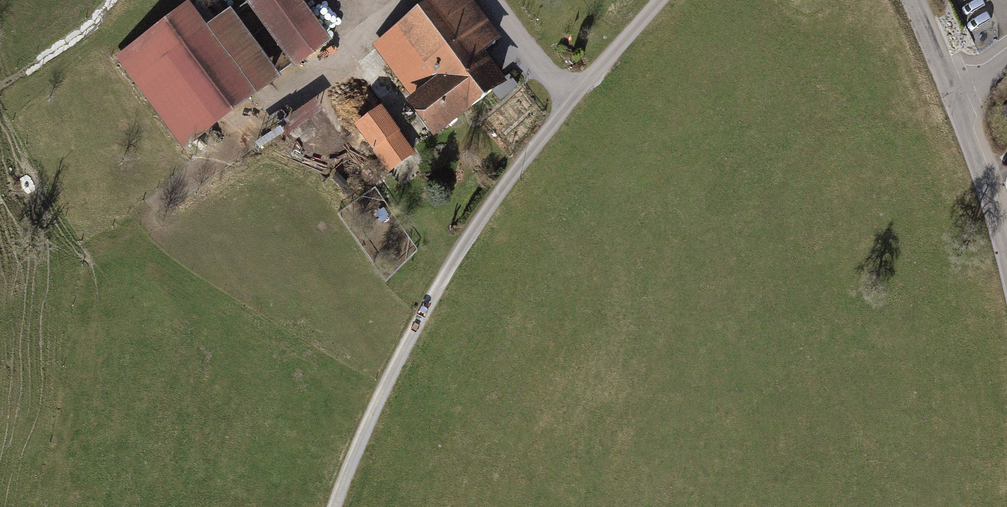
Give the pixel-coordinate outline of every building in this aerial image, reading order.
[(328,40),(298,0),(251,0),(250,1),(296,63),(328,40)] [(501,81),(479,50),(495,38),(468,0),(439,0),(376,46),(415,99),(408,104),(429,133),(501,81)] [(207,31),(189,6),(119,57),(185,146),(278,76),(231,13),(207,31)] [(324,112),(317,101),(279,127),(287,137),(324,112)] [(357,127),(388,172),(411,156),(380,111),(357,127)]
